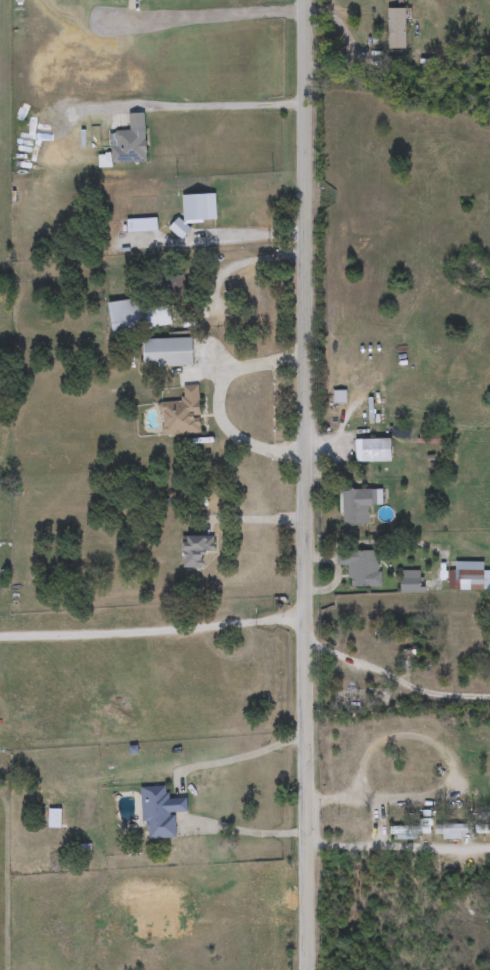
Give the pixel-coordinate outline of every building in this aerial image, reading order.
[(387,49),(387,8),(406,8),(406,49),(387,49)] [(111,164),(110,132),(130,132),(129,114),(145,113),(146,163),(111,164)] [(215,221),(182,221),(182,194),(215,194),(215,221)] [(113,334),(108,303),(144,298),(145,308),(168,304),(171,325),(113,334)] [(144,339),(193,338),(193,368),(144,368),(144,339)] [(198,386),(201,434),(162,436),(160,403),(183,402),(182,387),(198,386)] [(392,462),(362,462),(362,439),(392,439),(392,462)] [(343,490),(376,490),(376,507),(370,507),(370,526),(343,526),(343,490)] [(214,536),(215,552),(202,553),(203,569),(184,569),(183,537),(214,536)] [(381,589),(349,588),(349,566),(338,566),(338,551),(381,551),(381,589)] [(456,570),(489,570),(489,590),(456,590),(456,570)] [(400,593),(400,571),(423,571),(423,593),(400,593)] [(350,711),(333,711),(333,690),(350,690),(350,711)] [(176,839),(144,840),(142,787),(169,786),(169,798),(186,797),(187,813),(175,813),(176,839)] [(467,825),(467,835),(435,835),(435,825),(467,825)] [(475,825),(489,825),(489,833),(475,833),(475,825)] [(429,835),(390,835),(390,826),(429,826),(429,835)]
